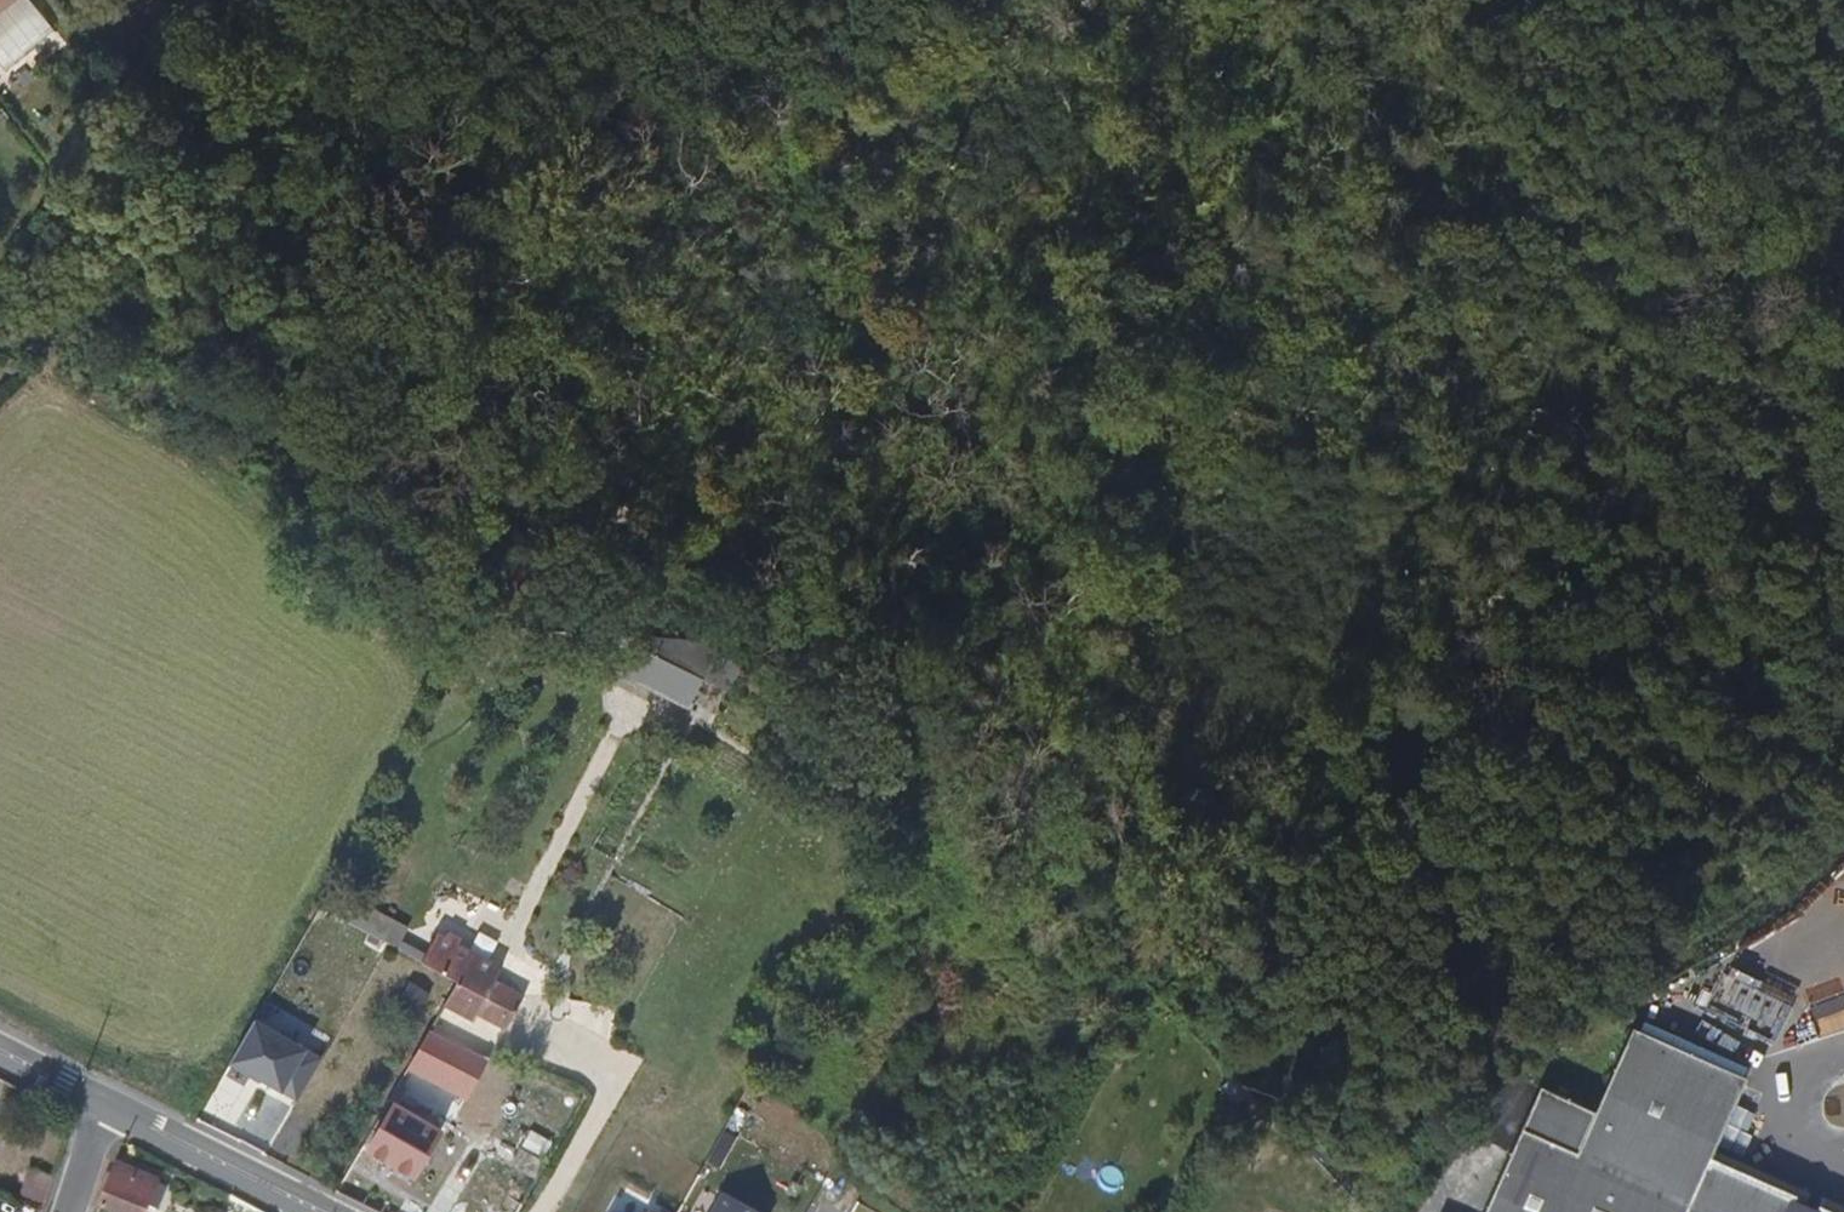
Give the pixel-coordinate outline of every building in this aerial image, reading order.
[(15,0),(0,0),(0,13),(15,0)] [(667,644),(685,603),(623,601),(614,621),(667,644)] [(689,705),(703,671),(631,641),(617,675),(689,705)] [(390,916),(379,936),(419,957),(429,938),(390,916)] [(441,937),(429,960),(465,979),(451,1005),(481,1021),(484,1014),(512,1029),(530,995),(507,983),(512,974),(441,937)] [(411,980),(398,999),(418,1013),(431,994),(411,980)] [(265,1021),(237,1069),(299,1104),(323,1062),(315,1057),(318,1052),(265,1021)] [(1631,1025),(1593,1110),(1539,1086),(1483,1211),(1838,1211),(1713,1157),(1748,1077),(1631,1025)] [(446,1132),(402,1110),(380,1152),(422,1173),(446,1132)] [(50,1204),(63,1161),(37,1154),(24,1195),(50,1204)] [(125,1169),(109,1211),(154,1211),(165,1183),(125,1169)] [(723,1190),(712,1211),(767,1211),(723,1190)]
